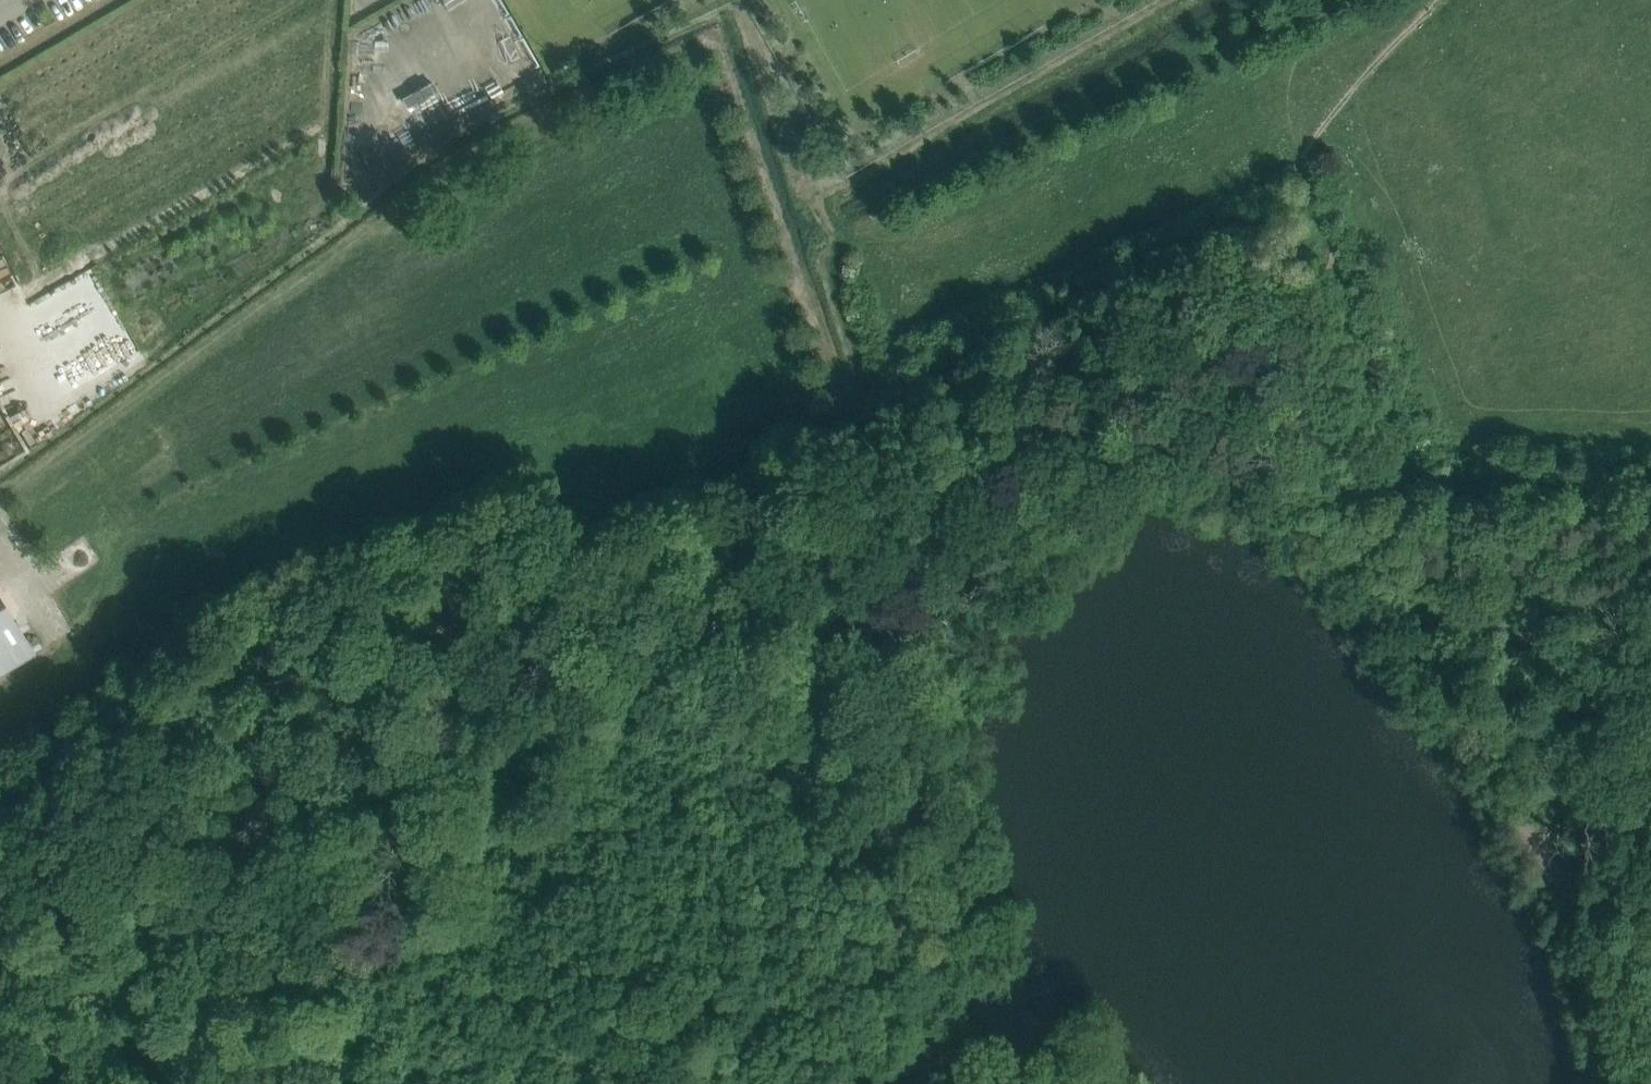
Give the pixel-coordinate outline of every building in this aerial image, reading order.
[(35,653),(0,592),(0,674),(35,653)]
